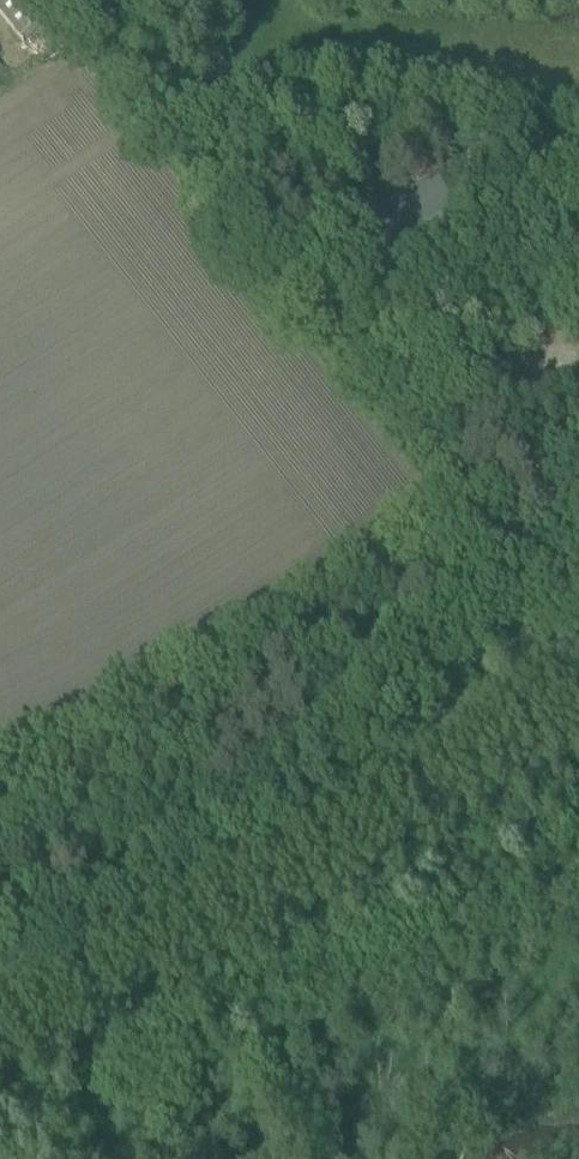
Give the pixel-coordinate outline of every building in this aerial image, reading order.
[(40,0),(0,0),(0,13),(23,42),(54,18),(40,0)] [(454,208),(439,178),(359,218),(390,282),(471,243),(456,213),(457,212),(455,208),(454,208)]
